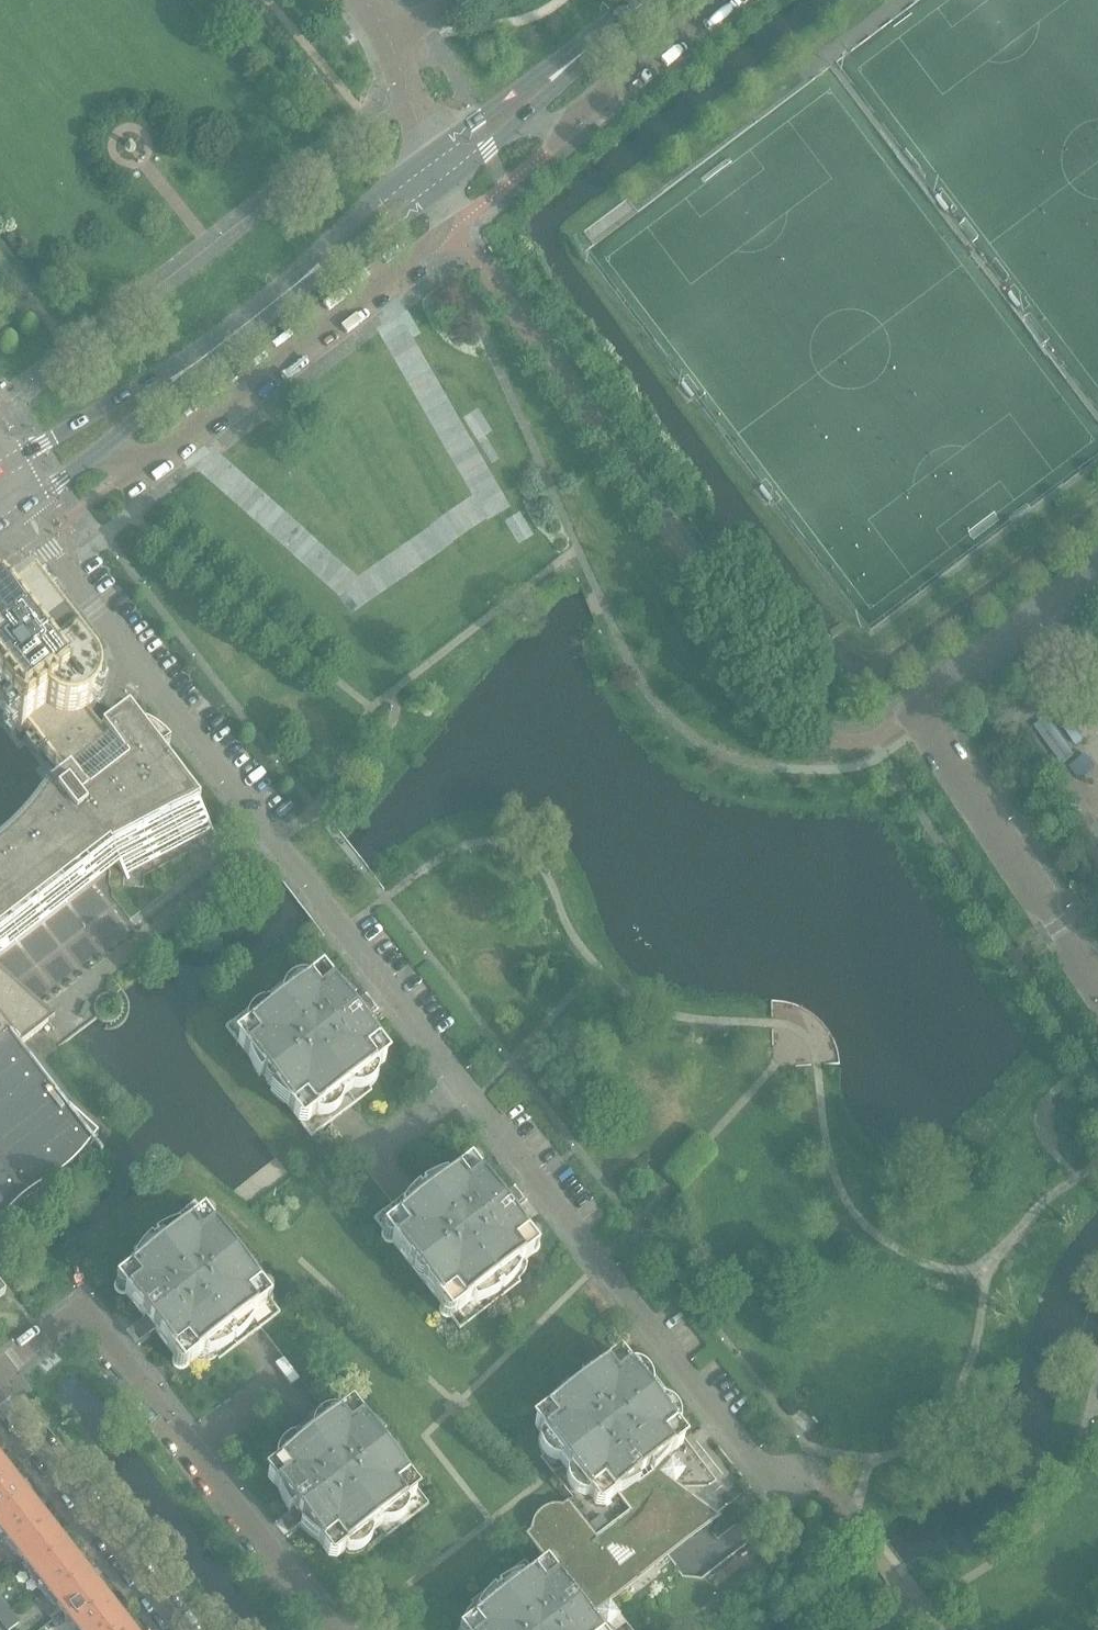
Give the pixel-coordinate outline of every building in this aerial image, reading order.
[(34,610),(31,606),(6,626),(3,623),(2,622),(0,621),(0,715),(19,740),(25,736),(62,784),(70,794),(67,797),(64,793),(62,794),(58,795),(56,796),(54,798),(52,799),(50,800),(48,802),(47,804),(45,806),(44,808),(56,824),(73,845),(91,831),(118,867),(128,879),(130,878),(127,873),(210,830),(214,835),(216,834),(160,762),(168,756),(167,755),(168,754),(164,749),(160,745),(155,742),(152,739),(147,737),(143,735),(141,737),(127,719),(125,720),(111,744),(84,764),(68,744),(88,728),(85,725),(87,723),(89,721),(91,719),(93,716),(95,712),(95,711),(96,707),(97,703),(97,699),(96,695),(95,692),(94,688),(93,687),(92,684),(34,610)] [(1063,710),(1054,717),(1075,746),(1084,740),(1063,710)] [(1045,718),(1033,727),(1061,764),(1073,755),(1045,718)] [(1085,755),(1069,767),(1078,780),(1095,768),(1085,755)] [(70,794),(62,784),(49,794),(47,793),(38,807),(27,821),(16,833),(4,845),(0,848),(0,959),(118,867),(91,831),(73,845),(56,824),(44,808),(45,806),(47,804),(48,802),(50,800),(52,799),(54,798),(56,796),(58,795),(62,794),(64,793),(67,797),(70,794)] [(229,853),(208,870),(212,875),(233,859),(229,853)] [(288,1107),(311,1137),(372,1090),(370,1087),(373,1085),(374,1083),(377,1080),(378,1077),(379,1073),(379,1070),(378,1067),(385,1061),(386,1053),(376,1040),(374,1035),(372,1031),(370,1027),(368,1023),(365,1018),(364,1019),(363,1018),(365,1016),(356,1005),(354,1006),(353,1005),(354,1004),(350,1000),(345,995),(340,991),(336,988),(325,975),(317,974),(309,980),(308,977),(304,977),(301,977),(298,977),(295,978),(291,980),(288,982),(286,979),(225,1027),(248,1056),(251,1063),(253,1067),(255,1072),(259,1078),(263,1075),(274,1089),(270,1092),(273,1095),(278,1100),(284,1105),(288,1107)] [(2,1222),(6,1218),(9,1214),(13,1210),(16,1206),(24,1199),(28,1196),(32,1193),(36,1190),(41,1188),(46,1185),(50,1182),(55,1179),(64,1173),(68,1169),(72,1165),(76,1162),(80,1158),(84,1153),(87,1149),(98,1135),(62,1102),(19,1047),(48,1025),(0,982),(0,1225),(2,1222)] [(437,1174),(435,1171),(374,1218),(382,1230),(381,1234),(382,1238),(384,1242),(388,1243),(392,1244),(393,1243),(440,1304),(440,1305),(439,1309),(440,1313),(442,1316),(446,1318),(450,1318),(451,1318),(460,1329),(521,1282),(519,1279),(521,1277),(525,1272),(527,1267),(528,1262),(526,1259),(532,1255),(537,1252),(538,1251),(539,1250),(540,1248),(540,1247),(540,1245),(540,1243),(540,1242),(539,1240),(538,1239),(536,1237),(533,1236),(532,1236),(531,1236),(529,1236),(528,1236),(510,1213),(509,1214),(508,1213),(513,1208),(504,1196),(499,1201),(498,1200),(499,1199),(481,1175),(482,1174),(482,1172),(482,1170),(482,1168),(481,1166),(481,1165),(480,1164),(478,1163),(476,1161),(474,1161),(471,1161),(469,1162),(467,1163),(463,1167),(458,1172),(456,1169),(452,1169),(449,1169),(445,1169),(443,1170),(440,1172),(437,1174)] [(217,1357),(219,1360),(280,1312),(263,1290),(263,1289),(264,1285),(263,1281),(261,1278),(257,1276),(253,1276),(252,1276),(222,1238),(223,1237),(224,1233),(223,1229),(221,1226),(217,1224),(213,1224),(212,1225),(194,1202),(133,1249),(135,1252),(132,1254),(129,1258),(127,1263),(126,1269),(128,1272),(122,1276),(117,1279),(116,1280),(115,1281),(114,1282),(114,1284),(114,1286),(114,1287),(114,1289),(115,1290),(116,1292),(118,1294),(119,1294),(120,1295),(122,1295),(123,1295),(124,1295),(126,1294),(144,1318),(145,1317),(146,1318),(140,1322),(149,1334),(155,1330),(156,1331),(155,1332),(173,1355),(172,1357),(172,1358),(172,1360),(172,1362),(172,1364),(173,1365),(174,1367),(176,1368),(178,1369),(179,1370),(180,1370),(183,1370),(185,1369),(186,1368),(191,1363),(196,1359),(198,1362),(204,1362),(209,1361),(214,1359),(217,1357)] [(614,1357),(600,1368),(593,1371),(586,1375),(579,1379),(582,1382),(568,1393),(565,1390),(562,1393),(557,1398),(554,1402),(550,1407),(536,1418),(535,1426),(541,1434),(539,1436),(538,1440),(538,1444),(539,1447),(540,1450),(540,1451),(543,1455),(540,1457),(572,1498),(562,1506),(557,1505),(553,1506),(548,1507),(544,1508),(540,1511),(537,1514),(534,1518),(532,1522),(531,1526),(530,1531),(525,1535),(545,1562),(534,1571),(525,1559),(470,1602),(472,1604),(469,1607),(466,1611),(465,1614),(463,1619),(463,1622),(465,1625),(460,1627),(458,1629),(632,1629),(610,1602),(720,1517),(675,1483),(684,1470),(672,1460),(669,1456),(682,1445),(683,1437),(677,1429),(679,1427),(680,1421),(679,1416),(677,1411),(675,1408),(678,1406),(651,1372),(648,1374),(646,1371),(642,1367),(637,1365),(631,1364),(628,1366),(622,1358),(614,1357)] [(366,1423),(343,1394),(282,1441),(284,1443),(281,1446),(278,1450),(276,1455),(275,1461),(277,1463),(269,1469),(268,1478),(278,1491),(280,1495),(283,1502),(287,1509),(289,1513),(290,1512),(291,1513),(289,1514),(298,1526),(300,1525),(301,1526),(300,1527),(303,1530),(307,1534),(310,1536),(312,1538),(317,1541),(328,1556),(337,1557),(345,1551),(346,1553),(350,1554),(353,1554),(357,1553),(360,1552),(362,1551),(365,1549),(367,1552),(429,1504),(406,1474),(403,1468),(401,1463),(397,1457),(395,1453),(391,1456),(380,1442),(384,1439),(381,1436),(377,1432),(374,1429),(370,1426),(366,1423)] [(17,1481),(0,1460),(0,1494),(17,1481)] [(36,1506),(17,1481),(0,1494),(0,1534),(21,1561),(57,1533),(36,1506)] [(61,1614),(97,1586),(57,1533),(21,1561),(61,1614)] [(117,1611),(97,1586),(61,1614),(74,1629),(132,1629),(117,1611)] [(0,1599),(0,1620),(10,1612),(0,1599)] [(18,1623),(10,1612),(0,1620),(0,1621),(7,1629),(9,1629),(18,1623)]
